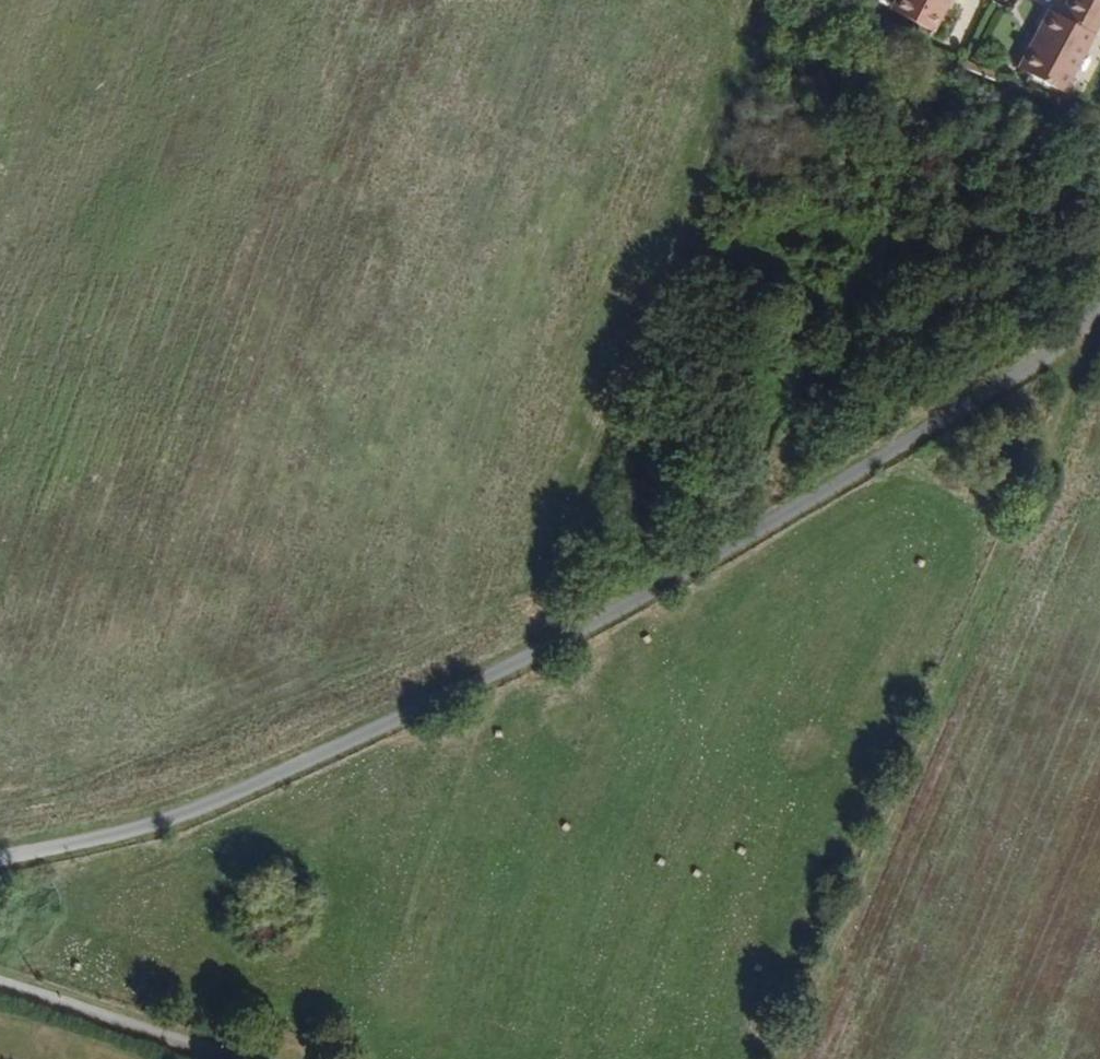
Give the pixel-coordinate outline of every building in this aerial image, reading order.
[(956,0),(902,0),(896,11),(940,33),(956,0)] [(1099,54),(1099,0),(1084,0),(1073,21),(1060,15),(1048,37),(1055,39),(1047,54),(1041,52),(1029,78),(1074,101),(1099,54)]
